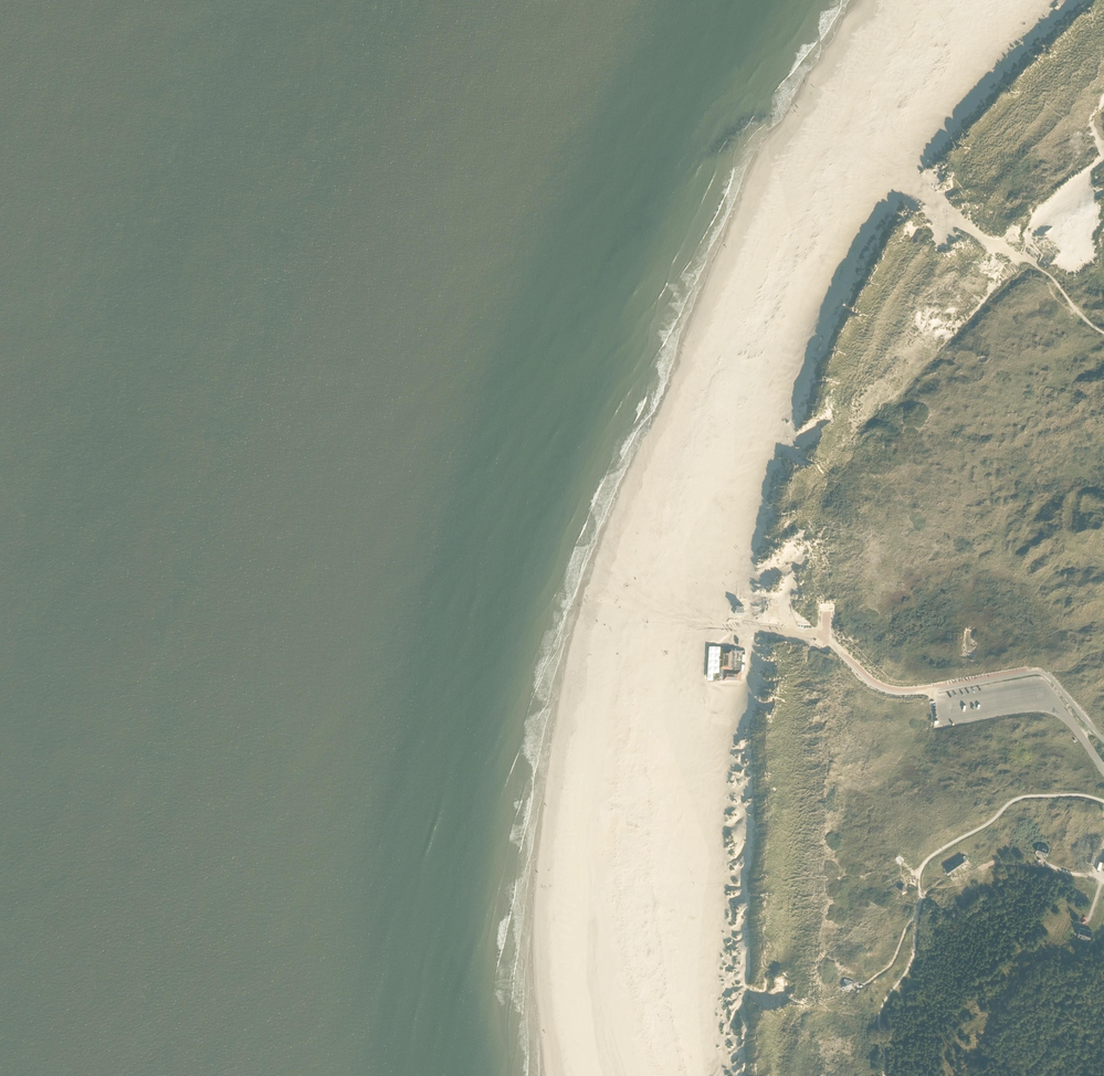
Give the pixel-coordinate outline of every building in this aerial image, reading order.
[(721,656),(720,659),(721,659),(721,666),(720,666),(720,678),(741,679),(742,650),(731,650),(722,649),(722,656),(721,656)] [(1047,855),(1049,848),(1039,845),(1036,851),(1047,855)] [(1090,851),(1087,861),(1094,863),(1097,853),(1090,851)] [(966,860),(967,859),(965,856),(950,866),(949,864),(947,865),(948,867),(945,869),(949,874),(967,862),(966,860)] [(904,893),(907,891),(904,886),(905,886),(904,884),(898,888),(901,892),(903,891),(904,893)] [(1090,940),(1092,932),(1080,928),(1078,936),(1090,940)] [(850,989),(853,981),(845,978),(842,986),(850,989)]
